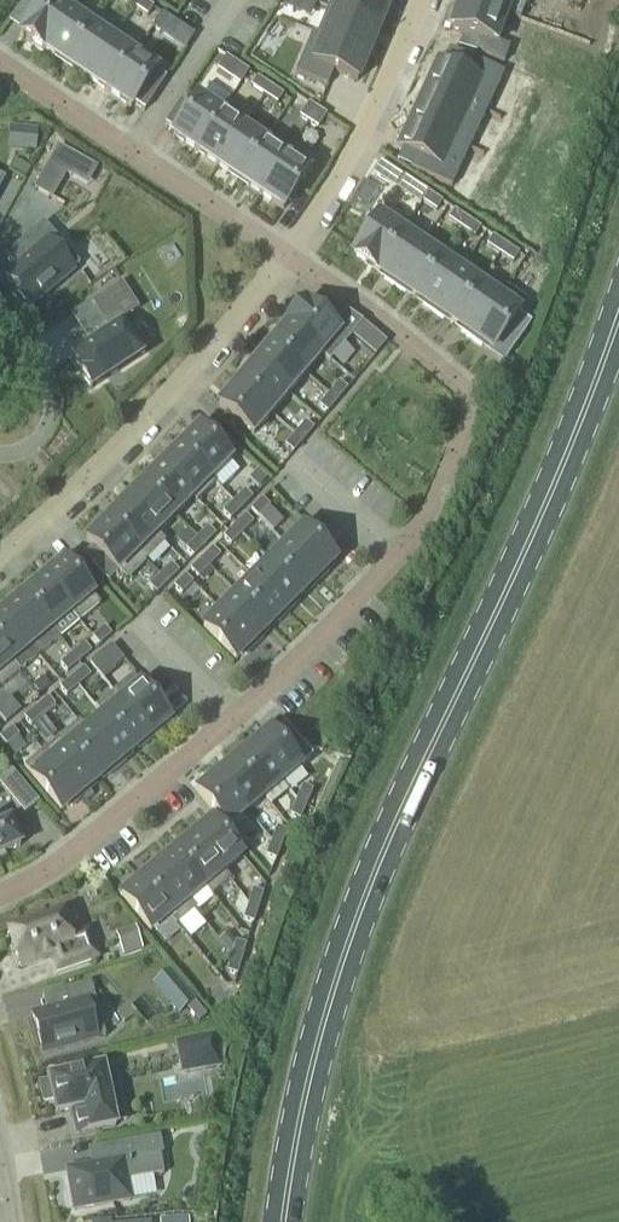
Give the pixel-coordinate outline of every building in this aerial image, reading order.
[(69,12),(76,2),(72,0),(25,0),(22,5),(35,13),(21,35),(43,50),(69,12)] [(140,0),(122,0),(134,8),(140,0)] [(134,8),(147,17),(153,8),(141,0),(140,0),(134,8)] [(281,9),(295,15),(301,0),(285,0),(281,9)] [(335,20),(383,36),(394,4),(381,0),(342,0),(335,20)] [(506,16),(464,0),(460,0),(449,28),(474,38),(468,54),(496,65),(502,49),(495,46),(506,16)] [(506,16),(512,0),(464,0),(506,16)] [(91,26),(69,12),(43,50),(65,64),(91,26)] [(162,33),(171,20),(162,14),(153,27),(162,33)] [(91,26),(65,64),(87,79),(112,41),(118,32),(97,17),(91,26)] [(335,20),(325,49),(374,65),(383,36),(335,20)] [(134,55),(133,54),(112,41),(87,79),(108,93),(134,55)] [(134,55),(108,93),(131,109),(134,104),(144,111),(160,88),(149,81),(159,65),(136,49),(133,54),(134,55)] [(307,77),(301,92),(330,103),(336,87),(363,97),(374,65),(325,49),(314,80),(307,77)] [(239,86),(248,72),(226,57),(219,68),(229,75),(227,77),(239,86)] [(494,86),(500,72),(473,61),(467,74),(443,64),(432,89),(476,108),(486,84),(494,86)] [(264,96),(270,87),(257,78),(251,87),(264,96)] [(270,87),(264,96),(277,105),(283,96),(270,87)] [(432,89),(416,126),(460,146),(476,108),(432,89)] [(221,113),(198,98),(191,109),(181,102),(165,126),(175,132),(173,136),(195,151),(221,113)] [(242,128),(244,129),(250,119),(227,104),(221,113),(195,151),(217,166),(242,128)] [(308,123),(317,110),(309,104),(300,117),(308,123)] [(317,110),(308,123),(317,129),(326,116),(317,110)] [(23,126),(21,147),(35,148),(37,128),(23,126)] [(460,146),(416,126),(406,152),(429,162),(424,176),(451,188),(457,174),(449,171),(460,146)] [(264,142),(244,129),(242,128),(217,166),(239,180),(264,142)] [(260,195),(286,157),(264,142),(239,180),(260,195)] [(76,156),(58,147),(35,189),(53,199),(66,174),(76,156)] [(286,157),(260,195),(283,210),(315,162),(292,147),(286,157)] [(420,206),(429,194),(405,177),(397,189),(420,206)] [(436,212),(442,203),(429,194),(423,203),(436,212)] [(402,233),(403,233),(408,226),(383,210),(374,222),(370,220),(358,238),(362,240),(353,255),(376,271),(402,233)] [(461,229),(467,220),(454,211),(448,220),(461,229)] [(467,220),(461,229),(474,238),(480,229),(467,220)] [(15,268),(3,277),(30,308),(80,266),(44,223),(21,243),(31,254),(15,268)] [(422,246),(403,233),(402,233),(376,271),(382,275),(381,277),(394,286),(422,246)] [(500,255),(505,246),(493,237),(487,246),(500,255)] [(441,259),(439,258),(422,246),(394,286),(401,291),(403,289),(415,297),(441,259)] [(505,246),(500,255),(513,263),(519,255),(505,246)] [(460,272),(461,272),(467,263),(446,248),(439,258),(441,259),(415,297),(421,301),(419,303),(433,312),(460,272)] [(479,285),(461,272),(460,272),(433,312),(440,317),(441,315),(453,323),(479,285)] [(90,347),(72,359),(82,373),(80,374),(90,390),(145,355),(122,320),(138,310),(121,283),(91,303),(111,334),(90,347)] [(461,331),(471,338),(498,298),(479,285),(453,323),(462,329),(461,331)] [(304,304),(287,324),(321,353),(322,354),(321,355),(325,359),(359,319),(327,298),(315,313),(304,304)] [(519,311),(498,298),(471,338),(481,345),(482,343),(493,350),(494,348),(507,357),(528,326),(514,317),(519,311)] [(305,374),(321,355),(321,353),(287,324),(270,344),(304,373),(305,374)] [(288,394),(305,374),(304,373),(270,344),(253,364),(287,393),(288,394)] [(271,413),(288,394),(287,393),(253,364),(236,384),(270,413),(271,413)] [(329,395),(337,402),(347,390),(339,383),(329,395)] [(253,435),(271,413),(270,413),(236,384),(218,405),(253,435)] [(327,414),(337,402),(329,395),(319,407),(327,414)] [(295,434),(304,441),(313,430),(305,423),(295,434)] [(210,478),(216,483),(212,479),(230,461),(198,428),(179,447),(210,478)] [(293,453),(304,441),(295,434),(285,446),(293,453)] [(192,497),(192,499),(196,503),(216,483),(210,478),(179,447),(161,465),(192,497)] [(175,517),(192,499),(192,497),(161,465),(142,484),(174,515),(175,517)] [(157,534),(175,517),(174,515),(142,484),(124,502),(155,534),(157,534)] [(241,509),(242,509),(252,499),(245,491),(234,502),(241,509)] [(258,518),(269,507),(262,500),(251,511),(258,518)] [(165,542),(157,534),(155,534),(124,502),(105,521),(146,562),(165,542)] [(230,521),(242,509),(241,509),(234,502),(223,513),(230,521)] [(241,533),(242,534),(253,524),(245,516),(235,527),(241,533)] [(93,547),(84,556),(107,582),(118,572),(127,581),(146,562),(105,521),(86,540),(93,547)] [(231,546),(242,534),(241,533),(235,527),(223,538),(231,546)] [(204,546),(205,546),(215,536),(208,528),(197,539),(204,546)] [(286,546),(321,580),(329,572),(327,570),(335,561),(303,529),(286,546)] [(193,558),(205,546),(204,546),(197,539),(186,550),(193,558)] [(321,580),(286,546),(270,562),(302,595),(310,587),(312,589),(321,580)] [(208,566),(209,567),(220,557),(212,549),(202,560),(208,566)] [(198,579),(209,567),(208,566),(202,560),(190,571),(198,579)] [(63,561),(43,578),(72,613),(71,614),(79,623),(100,605),(63,561)] [(253,578),(288,613),(296,605),(294,603),(302,595),(270,562),(253,578)] [(161,576),(168,583),(178,573),(171,565),(160,576),(161,576)] [(156,595),(168,583),(161,576),(160,576),(149,587),(156,595)] [(181,595),(192,584),(185,577),(174,588),(181,595)] [(72,613),(43,578),(23,595),(52,630),(71,614),(72,613)] [(288,613),(253,578),(237,595),(269,627),(277,620),(279,622),(288,613)] [(23,595),(3,612),(40,656),(60,639),(52,630),(23,595)] [(269,627),(237,595),(221,611),(255,646),(263,638),(261,635),(269,627)] [(255,646),(221,611),(203,629),(235,661),(244,653),(246,655),(255,646)] [(0,614),(0,649),(12,664),(13,663),(20,672),(40,656),(3,612),(0,614)] [(99,646),(111,636),(104,628),(92,638),(99,646)] [(73,655),(79,663),(91,653),(84,645),(73,655)] [(124,661),(111,646),(101,654),(114,669),(124,661)] [(0,649),(0,689),(20,672),(13,663),(12,664),(0,649)] [(67,673),(79,663),(73,655),(60,665),(67,673)] [(72,678),(79,687),(90,677),(83,669),(72,678)] [(43,678),(32,687),(39,696),(50,687),(43,678)] [(66,697),(79,687),(72,678),(60,689),(66,697)] [(122,702),(153,739),(162,732),(160,730),(169,722),(140,687),(122,701),(122,702)] [(122,702),(122,701),(115,692),(95,709),(103,718),(104,717),(133,752),(141,745),(143,747),(153,739),(122,702)] [(36,708),(43,716),(55,707),(48,698),(36,708)] [(31,727),(43,716),(36,708),(24,719),(31,727)] [(124,759),(133,752),(104,717),(103,718),(87,731),(86,731),(117,769),(126,761),(124,759)] [(86,731),(87,731),(79,722),(59,738),(67,747),(68,746),(98,782),(105,775),(107,777),(117,769),(86,731)] [(19,737),(12,729),(0,738),(0,739),(6,747),(19,737)] [(251,746),(281,782),(300,767),(270,732),(261,739),(259,737),(250,745),(251,746)] [(59,738),(43,752),(51,761),(50,761),(82,799),(91,791),(89,789),(98,782),(68,746),(67,747),(59,738)] [(264,797),(281,782),(251,746),(250,745),(240,753),(242,755),(234,762),(264,797)] [(50,761),(51,761),(43,752),(24,768),(61,812),(70,805),(72,807),(82,799),(50,761)] [(246,812),(264,797),(234,762),(225,769),(224,767),(214,775),(215,775),(246,812)] [(12,772),(0,782),(0,784),(25,814),(38,803),(12,772)] [(227,828),(246,812),(215,775),(214,775),(205,783),(206,785),(197,793),(227,828)] [(296,800),(307,805),(313,790),(303,786),(296,800)] [(307,805),(296,800),(290,815),(300,819),(307,805)] [(220,869),(223,872),(241,857),(212,822),(202,829),(201,827),(192,835),(220,869)] [(10,823),(0,827),(0,856),(20,847),(10,823)] [(281,847),(282,847),(287,832),(277,828),(271,843),(281,847)] [(231,881),(223,872),(220,869),(192,835),(182,843),(184,845),(176,852),(203,884),(204,888),(211,897),(231,881)] [(276,862),(282,847),(281,847),(271,843),(265,857),(276,862)] [(188,901),(204,888),(203,884),(176,852),(167,859),(165,857),(156,864),(185,899),(188,901)] [(195,910),(188,901),(185,899),(156,864),(146,873),(148,875),(140,881),(167,914),(168,918),(176,927),(195,910)] [(150,933),(168,918),(167,914),(140,881),(131,889),(129,887),(119,895),(150,933)] [(246,909),(257,912),(263,894),(253,890),(246,909)] [(253,924),(257,912),(246,909),(242,920),(253,924)] [(71,938),(63,915),(43,922),(42,919),(26,924),(28,928),(8,934),(20,969),(51,958),(57,973),(98,959),(89,931),(71,938)] [(231,956),(243,959),(247,946),(235,942),(231,956)] [(238,976),(243,959),(231,956),(226,973),(238,976)] [(65,1006),(31,1015),(42,1055),(105,1037),(90,982),(61,990),(65,1006)] [(184,986),(167,1000),(178,1014),(186,1008),(193,1002),(195,1000),(184,986)] [(229,998),(225,1014),(236,1017),(240,1001),(229,998)] [(193,1002),(186,1008),(198,1023),(206,1016),(193,1002)] [(181,1076),(222,1067),(215,1033),(173,1042),(181,1076)] [(49,1084),(39,1086),(43,1104),(53,1101),(56,1116),(70,1113),(75,1136),(115,1128),(115,1125),(125,1123),(114,1071),(104,1073),(103,1068),(48,1080),(49,1084)] [(118,1162),(64,1170),(70,1210),(125,1202),(127,1201),(124,1182),(161,1176),(158,1156),(160,1155),(158,1138),(115,1145),(118,1162)]
